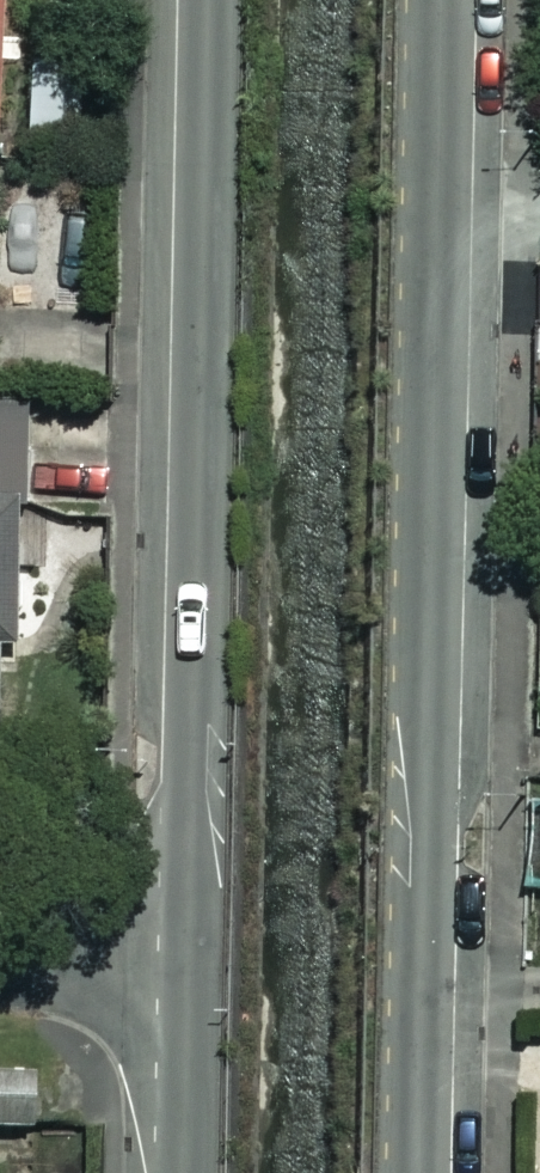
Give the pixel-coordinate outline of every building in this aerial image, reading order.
[(3,135),(9,0),(0,0),(0,134),(3,135)] [(25,509),(29,509),(29,503),(32,404),(0,403),(0,499),(25,501),(25,509)] [(23,646),(25,509),(25,501),(0,499),(0,740),(4,740),(3,648),(23,646)] [(0,1074),(0,1129),(37,1131),(38,1124),(40,1075),(0,1074)]
